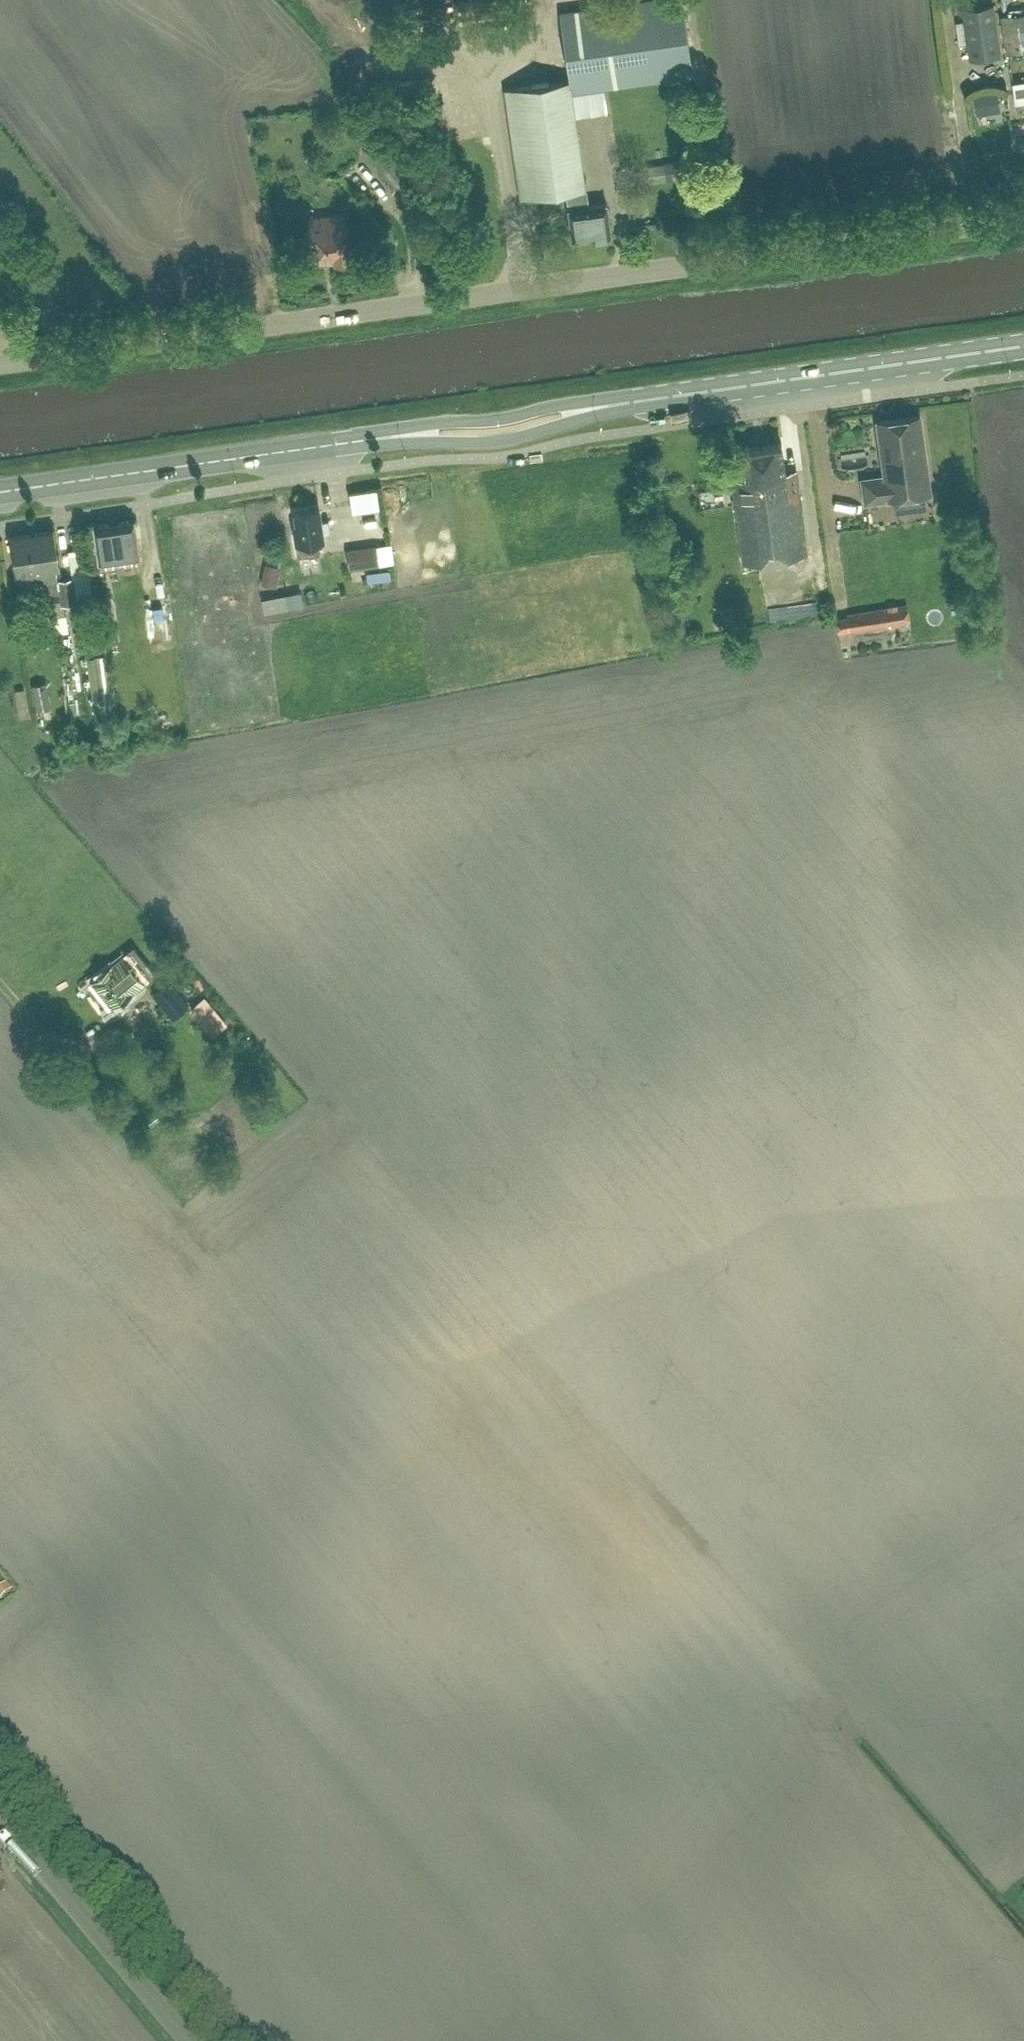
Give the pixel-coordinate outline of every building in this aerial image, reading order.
[(693,73),(683,0),(638,0),(559,11),(569,78),(505,87),(520,197),(567,190),(569,206),(573,236),(592,234),(596,236),(598,236),(606,235),(608,235),(608,234),(611,231),(607,201),(587,204),(571,90),(693,73)] [(999,52),(992,4),(962,8),(969,57),(999,52)] [(1000,16),(1006,51),(1023,49),(1023,12),(1000,16)] [(1011,76),(1015,97),(1023,96),(1023,73),(1011,76)] [(335,259),(351,257),(347,222),(344,222),(343,212),(309,216),(310,226),(308,227),(312,257),(334,254),(335,259)] [(888,498),(930,492),(924,446),(925,443),(924,438),(922,436),(919,414),(877,420),(880,443),(879,445),(880,452),(882,454),(888,498)] [(742,562),(807,553),(796,470),(785,471),(781,442),(738,448),(742,477),(731,479),(742,562)] [(318,540),(323,539),(322,533),(330,531),(328,519),(320,521),(318,508),(294,512),(296,523),(294,523),(298,555),(319,552),(318,540)] [(135,555),(139,554),(134,519),(94,525),(100,566),(117,564),(118,570),(137,567),(135,555)] [(53,529),(29,532),(34,569),(49,566),(51,578),(42,580),(43,591),(58,589),(60,602),(76,600),(73,576),(57,578),(55,566),(58,566),(53,529)] [(19,572),(21,584),(42,580),(51,578),(49,566),(34,569),(29,532),(11,534),(16,572),(19,572)] [(375,543),(347,547),(350,567),(378,563),(375,543)] [(287,588),(265,589),(266,603),(288,602),(287,588)] [(39,605),(50,604),(60,602),(58,589),(43,591),(37,592),(39,605)] [(849,630),(909,621),(907,603),(847,612),(849,630)] [(67,607),(54,609),(56,626),(70,624),(67,607)] [(86,653),(101,651),(99,630),(84,632),(86,653)] [(32,683),(37,708),(50,705),(46,680),(32,683)] [(133,989),(154,972),(133,946),(91,980),(112,1005),(132,988),(133,989)] [(189,1004),(169,980),(152,994),(173,1017),(189,1004)] [(207,986),(195,993),(212,1022),(225,1014),(207,986)]
